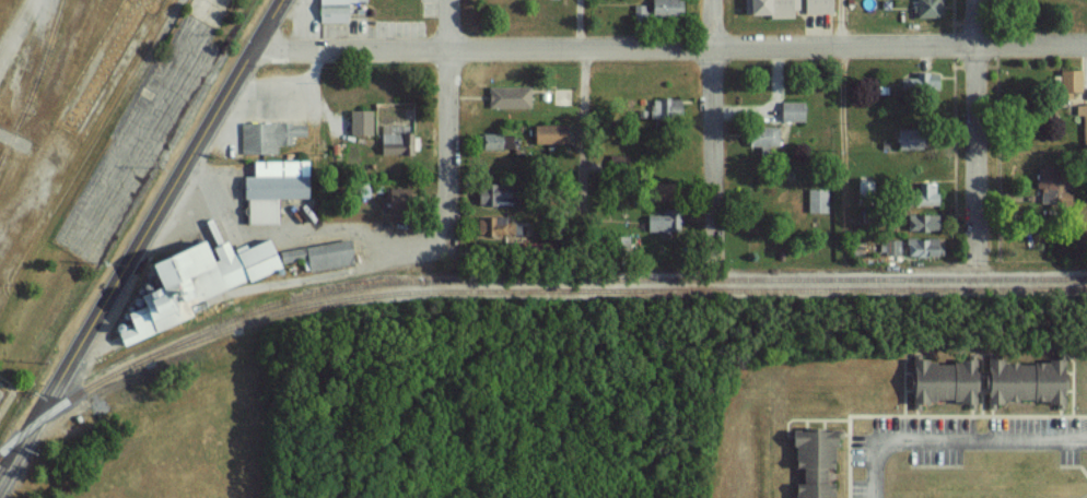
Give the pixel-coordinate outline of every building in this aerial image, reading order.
[(322,22),(352,21),(351,1),(370,1),(370,0),(322,0),(322,22)] [(656,15),(687,15),(688,0),(656,0),(656,15)] [(739,15),(797,14),(797,0),(739,0),(739,15)] [(805,13),(806,0),(833,0),(833,13),(805,13)] [(912,16),(943,16),(943,0),(912,0),(912,16)] [(651,4),(636,4),(636,20),(651,20),(651,4)] [(1086,90),(1085,68),(1064,69),(1065,91),(1086,90)] [(904,77),(903,95),(943,96),(944,72),(920,71),(920,77),(904,77)] [(488,87),(531,88),(530,109),(488,109),(488,87)] [(654,118),(685,117),(685,97),(653,98),(654,118)] [(803,120),(803,103),(781,103),(781,120),(803,120)] [(1086,146),(1086,103),(1079,103),(1079,115),(1086,115),(1086,146)] [(352,110),(352,134),(376,134),(376,109),(352,110)] [(309,137),(308,123),(243,123),(243,155),(279,155),(279,146),(294,146),(294,137),(309,137)] [(536,128),(569,127),(569,144),(537,146),(536,128)] [(744,150),(780,150),(780,128),(744,128),(744,150)] [(930,129),(901,128),(900,149),(929,149),(930,129)] [(384,155),(417,155),(417,133),(384,133),(384,155)] [(515,148),(515,133),(487,133),(488,148),(515,148)] [(315,199),(314,162),(254,162),(254,177),(249,177),(249,224),(282,224),(282,199),(315,199)] [(1041,188),(1046,188),(1045,203),(1074,205),(1075,189),(1074,189),(1075,168),(1042,166),(1041,188)] [(860,203),(877,203),(876,198),(873,198),(873,181),(861,182),(861,190),(859,190),(860,203)] [(481,184),(482,205),(514,204),(513,183),(481,184)] [(652,185),(681,183),(681,201),(652,202),(652,185)] [(936,185),(904,185),(904,205),(936,205),(936,185)] [(388,188),(389,208),(411,207),(411,187),(388,188)] [(828,189),(805,189),(805,212),(828,212),(828,189)] [(668,211),(680,211),(680,233),(650,233),(650,216),(668,216),(668,211)] [(903,215),(903,233),(938,233),(938,215),(903,215)] [(481,234),(517,233),(516,217),(480,218),(481,234)] [(128,342),(201,318),(195,300),(288,269),(287,265),(308,259),(313,274),(360,259),(351,233),(283,256),(276,237),(235,251),(232,241),(215,246),(214,242),(165,259),(174,286),(150,293),(154,305),(137,310),(142,325),(125,331),(128,342)] [(938,257),(938,238),(903,238),(903,257),(938,257)] [(904,254),(903,239),(883,240),(883,254),(904,254)] [(993,358),(1064,359),(1064,404),(993,404),(993,358)] [(916,360),(974,360),(974,405),(917,406),(916,360)] [(838,431),(795,434),(797,497),(839,497),(838,431)]
